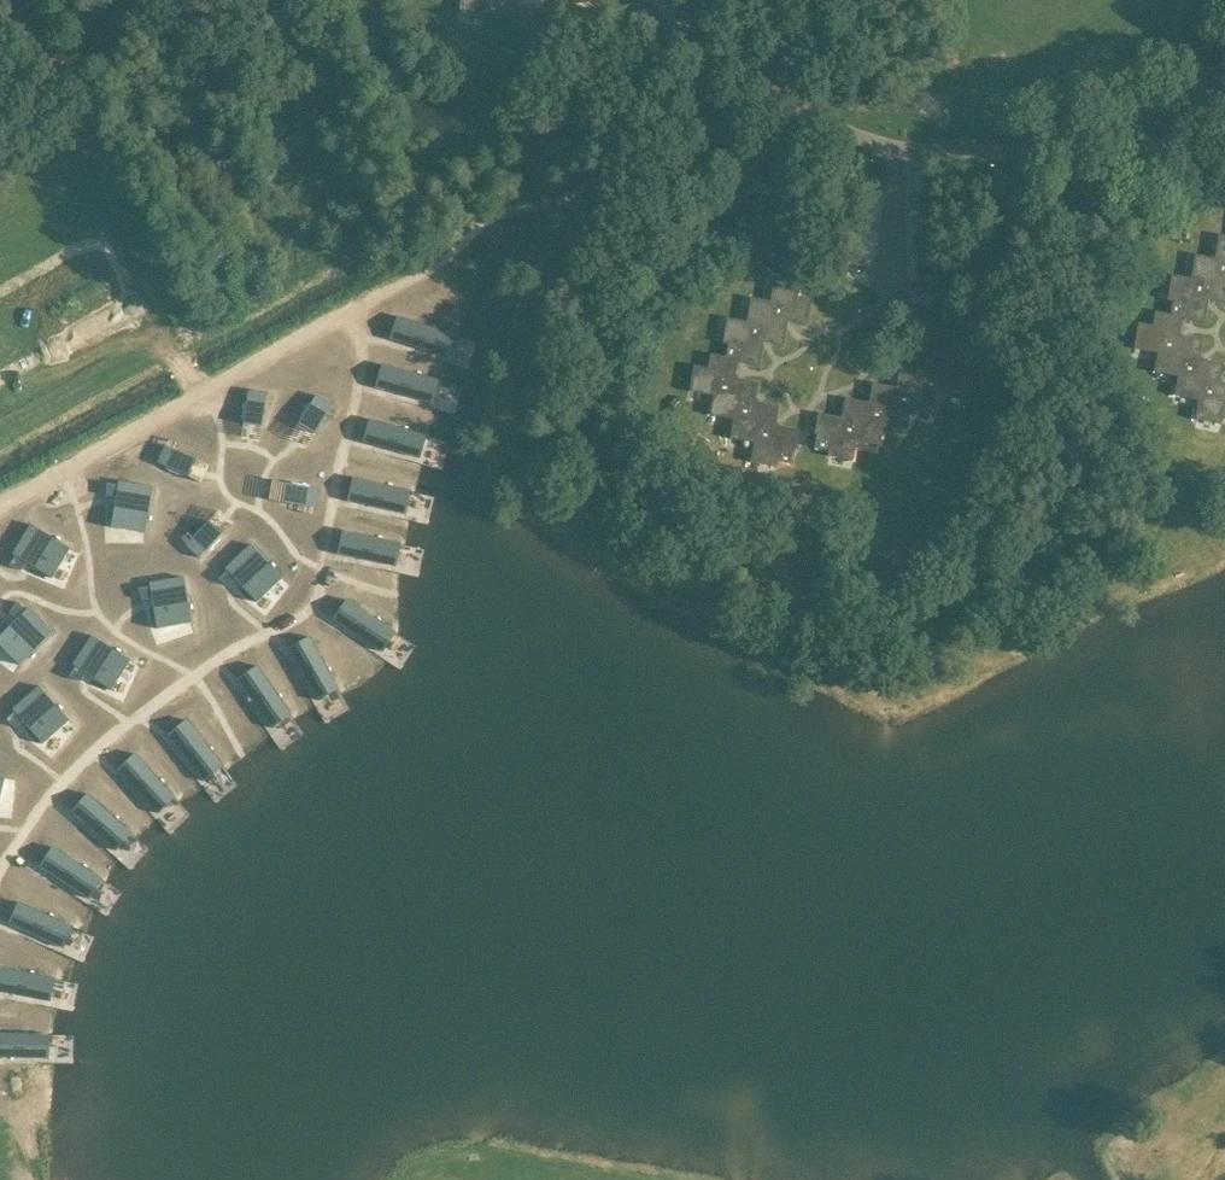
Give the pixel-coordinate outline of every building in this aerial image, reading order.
[(459,13),(484,17),(485,11),(500,14),(502,0),(461,0),(459,13)] [(1219,234),(1215,258),(1196,254),(1192,278),(1172,275),(1168,300),(1174,300),(1171,313),(1156,311),(1153,324),(1139,322),(1134,348),(1158,352),(1154,371),(1179,375),(1175,395),(1199,399),(1195,419),(1220,423),(1221,418),(1224,418),(1224,383),(1220,382),(1224,363),(1200,359),(1203,339),(1179,335),(1182,319),(1204,323),(1209,299),(1224,302),(1224,235),(1219,234)] [(765,342),(784,345),(788,322),(807,325),(812,298),(799,296),(801,282),(775,277),(771,301),(752,297),(747,321),(728,317),(723,342),(729,343),(727,356),(711,354),(709,367),(694,365),(690,391),(714,395),(711,415),(734,419),(731,438),(754,442),(751,462),(776,466),(777,461),(791,463),(793,449),(796,450),(800,429),(776,425),(779,406),(755,402),(759,382),(735,378),(738,362),(760,366),(765,342)] [(397,316),(390,339),(449,359),(449,357),(446,356),(453,336),(456,337),(456,336),(397,316)] [(955,357),(927,352),(924,371),(900,367),(897,386),(873,382),(869,402),(846,397),(842,417),(819,413),(815,433),(817,434),(815,447),(829,450),(828,456),(853,460),(857,441),(880,445),(884,426),(908,430),(911,410),(935,414),(938,395),(962,400),(967,373),(953,371),(955,357)] [(382,364),(375,387),(435,404),(435,403),(433,402),(438,382),(441,383),(442,382),(382,364)] [(248,391),(243,425),(263,428),(268,394),(248,391)] [(316,395),(298,425),(315,435),(332,405),(316,395)] [(369,419),(363,442),(423,459),(423,458),(420,457),(426,436),(429,437),(429,436),(369,419)] [(197,459),(166,445),(158,463),(189,477),(197,459)] [(229,465),(243,486),(271,467),(256,446),(229,465)] [(353,478),(347,501),(408,515),(408,514),(405,513),(410,492),(413,493),(413,492),(353,478)] [(118,483),(106,481),(105,496),(116,497),(110,527),(146,533),(154,487),(118,480),(118,483)] [(319,489),(285,483),(281,502),(315,508),(319,489)] [(210,519),(185,544),(200,558),(224,533),(210,519)] [(26,563),(52,579),(71,549),(31,524),(12,554),(14,555),(8,566),(21,571),(26,563)] [(343,531),(337,554),(398,568),(398,567),(395,566),(400,545),(403,546),(403,545),(343,531)] [(258,602),(284,577),(251,543),(225,568),(227,569),(218,578),(229,587),(236,580),(258,602)] [(192,623),(184,576),(148,582),(149,585),(137,587),(142,600),(151,598),(157,629),(192,623)] [(386,652),(383,650),(395,633),(397,634),(398,633),(346,599),(333,619),(385,653),(386,652)] [(20,666),(53,632),(28,607),(26,609),(17,600),(9,612),(16,619),(0,634),(0,646),(20,666)] [(75,665),(68,676),(81,682),(87,673),(113,690),(132,659),(92,634),(73,664),(75,665)] [(288,648),(319,702),(320,701),(319,699),(337,688),(339,691),(340,690),(309,636),(288,648)] [(147,661),(129,668),(135,682),(153,675),(147,661)] [(273,728),(272,726),(289,714),(291,716),(292,715),(257,664),(237,678),(272,729),(273,728)] [(14,711),(4,719),(16,728),(23,722),(43,745),(70,721),(39,685),(12,709),(14,711)] [(179,700),(161,708),(168,721),(185,713),(179,700)] [(225,768),(186,720),(168,734),(207,783),(207,782),(206,780),(222,766),(224,769),(225,768)] [(123,731),(128,744),(146,737),(141,723),(123,731)] [(177,799),(134,753),(117,769),(159,815),(160,814),(158,812),(174,797),(176,800),(177,799)] [(87,793),(71,811),(118,852),(119,851),(117,849),(131,833),(133,835),(134,834),(87,793)] [(11,838),(2,816),(0,817),(0,843),(11,838)] [(53,846),(40,866),(92,900),(92,899),(90,897),(102,879),(104,881),(105,880),(53,846)] [(19,902),(9,923),(65,949),(66,948),(63,946),(72,927),(75,929),(75,927),(19,902)] [(53,1002),(53,1001),(50,1000),(55,980),(58,980),(58,979),(0,967),(0,991),(53,1002)] [(52,1059),(52,1057),(49,1057),(50,1036),(53,1036),(53,1035),(0,1033),(0,1057),(52,1059)]
